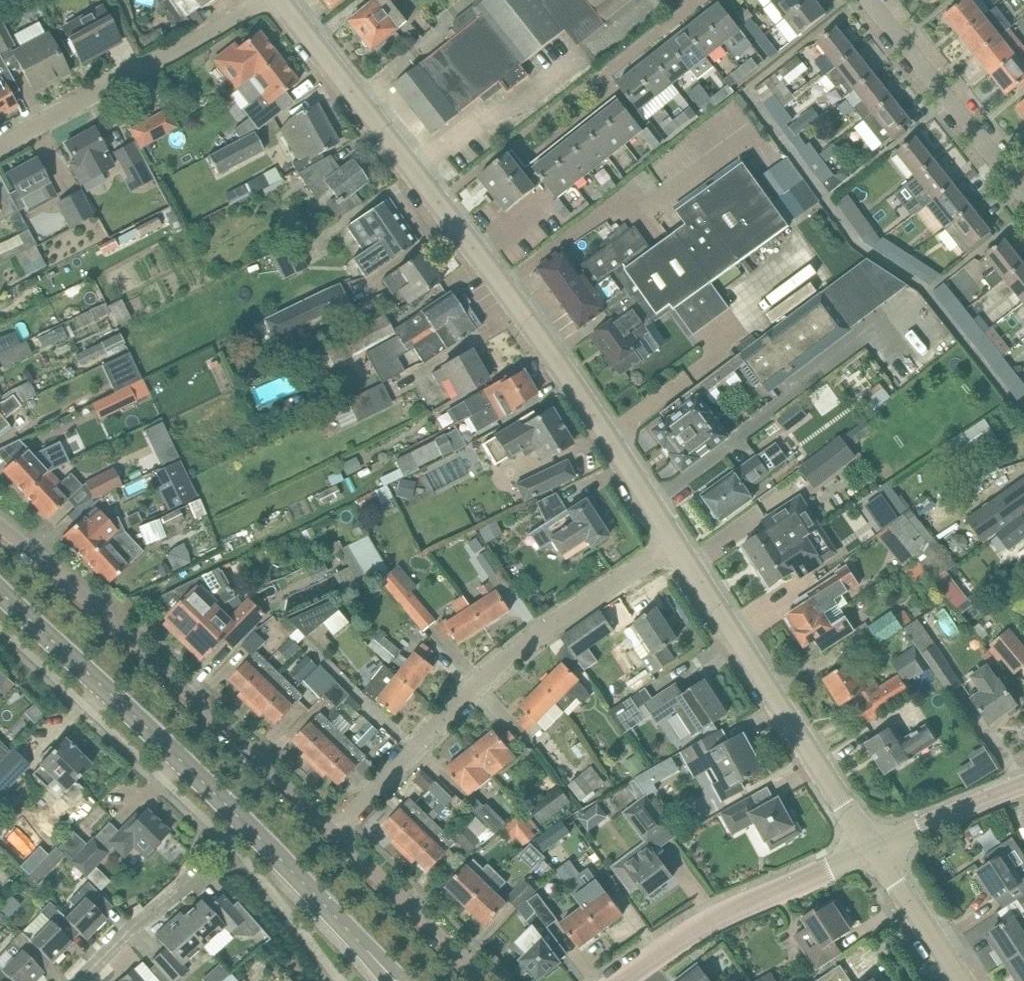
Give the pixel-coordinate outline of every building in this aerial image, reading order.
[(186,16),(210,0),(175,0),(186,16)] [(375,1),(350,21),(373,49),(408,21),(393,2),(395,0),(375,0),(375,1)] [(394,84),(408,102),(409,101),(433,130),(432,132),(433,134),(459,114),(459,113),(481,96),(485,101),(504,87),(508,92),(529,76),(521,65),(566,29),(578,45),(634,0),(485,0),(476,7),(474,5),(454,20),(453,30),(457,34),(394,84)] [(772,1),(785,18),(807,0),(773,0),(772,1)] [(810,26),(826,14),(815,0),(807,0),(785,18),(793,27),(778,38),(785,47),(810,26)] [(944,15),(960,35),(991,11),(983,0),(963,0),(960,3),(944,15)] [(746,11),(737,1),(730,6),(739,17),(746,11)] [(720,3),(702,17),(724,44),(733,36),(739,43),(747,37),(741,30),(732,18),(720,3)] [(991,11),(960,35),(976,55),(999,35),(1009,28),(1012,26),(996,6),(991,11)] [(64,29),(69,39),(62,43),(70,57),(77,54),(81,61),(98,52),(97,50),(117,40),(118,41),(120,41),(102,8),(64,29)] [(707,57),(724,44),(702,17),(685,30),(707,57)] [(15,45),(3,22),(0,23),(0,53),(15,45)] [(757,40),(764,34),(756,24),(749,30),(757,40)] [(837,27),(821,40),(818,42),(827,53),(819,59),(829,72),(826,74),(827,74),(856,51),(837,27)] [(1023,48),(1023,47),(1009,28),(999,35),(1000,35),(976,55),(991,74),(1023,48)] [(685,30),(668,43),(690,70),(697,79),(714,66),(707,57),(685,30)] [(239,87),(278,56),(259,31),(238,47),(235,43),(223,52),(224,54),(216,60),(237,87),(238,86),(239,87)] [(69,73),(60,55),(48,32),(12,51),(24,74),(34,91),(69,73)] [(778,52),(777,51),(764,34),(757,40),(771,57),(778,52)] [(673,84),(690,70),(668,43),(651,57),(673,84)] [(991,74),(1007,94),(1018,85),(1021,88),(1023,86),(1023,48),(991,74)] [(849,93),(855,89),(874,74),(856,51),(827,74),(837,87),(842,83),(849,93)] [(759,53),(742,66),(747,74),(765,60),(759,53)] [(17,106),(10,93),(14,90),(5,74),(9,72),(0,55),(0,115),(17,106)] [(773,115),(784,107),(827,73),(825,70),(793,94),(787,86),(803,73),(805,64),(797,55),(754,88),(773,115)] [(278,56),(239,87),(251,102),(241,110),(257,129),(265,123),(281,111),(273,101),(298,82),(278,56)] [(656,97),(673,84),(651,57),(635,70),(656,97)] [(747,74),(742,66),(731,75),(737,82),(747,74)] [(638,111),(656,97),(635,70),(617,84),(638,111)] [(849,93),(846,96),(854,107),(864,120),(893,97),(874,74),(855,89),(849,93)] [(717,105),(728,96),(722,88),(720,90),(717,86),(708,93),(711,96),(710,97),(717,105)] [(642,129),(616,96),(530,164),(556,197),(642,129)] [(717,105),(710,97),(699,106),(706,114),(717,105)] [(892,136),(896,133),(911,121),(893,97),(864,120),(883,143),(892,136)] [(143,101),(124,111),(131,124),(150,114),(143,101)] [(290,119),(280,129),(297,160),(292,163),(297,173),(324,158),(321,152),(337,143),(316,104),(298,114),(290,119)] [(178,128),(167,107),(129,128),(140,148),(178,128)] [(793,119),(784,107),(773,115),(791,139),(799,133),(821,117),(813,107),(797,118),(798,119),(790,125),(788,123),(793,119)] [(680,128),(690,119),(685,112),(674,121),(680,128)] [(664,129),(669,136),(680,128),(674,121),(664,129)] [(640,132),(646,141),(654,135),(648,126),(640,132)] [(65,143),(75,160),(70,163),(80,182),(113,165),(93,128),(65,143)] [(219,175),(265,151),(255,133),(209,157),(219,175)] [(819,155),(810,143),(808,145),(799,133),(791,139),(809,163),(819,155)] [(654,135),(646,141),(652,149),(660,143),(654,135)] [(901,150),(898,152),(916,176),(935,161),(916,137),(901,150)] [(809,163),(824,183),(830,192),(844,181),(834,176),(825,163),(840,151),(834,143),(819,155),(809,163)] [(130,177),(144,170),(130,144),(116,151),(130,177)] [(513,149),(479,176),(507,212),(541,185),(513,149)] [(324,158),(297,173),(310,192),(312,195),(317,191),(319,194),(328,187),(336,196),(347,211),(362,203),(353,192),(367,181),(351,160),(340,168),(334,173),(324,159),(331,156),(330,155),(324,158)] [(788,156),(787,157),(762,175),(779,198),(790,190),(800,204),(815,193),(788,156)] [(48,182),(36,159),(8,174),(16,189),(9,193),(18,209),(25,206),(28,211),(29,211),(26,205),(42,196),(45,202),(55,196),(48,182)] [(916,176),(904,186),(922,209),(926,205),(954,184),(935,161),(916,176)] [(687,224),(675,233),(711,283),(789,226),(744,163),(677,211),(687,224)] [(611,178),(603,184),(608,192),(617,186),(611,178)] [(600,199),(608,192),(603,184),(594,191),(600,199)] [(954,184),(926,205),(945,228),(971,207),(954,184)] [(81,191),(58,204),(70,227),(93,215),(81,191)] [(0,198),(0,221),(19,210),(18,209),(9,193),(0,198)] [(800,204),(805,211),(820,201),(815,193),(800,204)] [(855,225),(865,218),(849,196),(838,203),(855,225)] [(363,252),(352,259),(364,278),(418,241),(411,231),(408,233),(406,229),(409,228),(401,216),(396,217),(394,214),(397,210),(389,198),(346,227),(363,252)] [(558,198),(552,203),(558,211),(565,206),(558,198)] [(565,206),(558,211),(564,219),(571,214),(565,206)] [(964,252),(971,245),(972,246),(991,231),(971,207),(945,228),(964,252)] [(157,217),(135,228),(139,236),(161,225),(157,217)] [(865,218),(855,225),(862,236),(873,228),(865,218)] [(619,237),(631,228),(626,222),(615,231),(619,237)] [(679,306),(711,283),(675,233),(653,249),(635,225),(631,228),(619,237),(578,267),(564,248),(537,268),(580,328),(604,311),(612,321),(645,298),(656,314),(669,304),(672,308),(677,304),(679,306)] [(25,249),(35,244),(28,229),(18,234),(25,249)] [(98,246),(102,254),(118,247),(114,238),(98,246)] [(996,267),(983,277),(993,288),(1005,278),(1023,263),(1005,240),(986,255),(996,267)] [(307,267),(295,241),(270,253),(282,279),(307,267)] [(901,264),(908,253),(896,245),(889,256),(901,264)] [(421,252),(405,263),(382,279),(392,294),(398,290),(407,304),(441,280),(421,252)] [(901,264),(922,278),(931,285),(943,275),(930,267),(908,253),(901,264)] [(741,352),(713,373),(722,385),(737,373),(735,371),(747,362),(775,399),(778,396),(772,388),(851,330),(850,328),(907,286),(908,285),(867,258),(867,259),(822,292),(822,293),(742,354),(741,352)] [(1005,278),(1016,292),(1023,302),(1023,301),(1023,263),(1005,278)] [(323,289),(263,318),(273,338),(350,302),(339,283),(323,289)] [(697,330),(729,306),(711,283),(679,306),(697,330)] [(956,298),(955,299),(943,284),(934,291),(955,318),(965,310),(956,298)] [(450,292),(421,310),(394,327),(399,335),(366,353),(382,382),(404,370),(397,357),(412,349),(423,363),(445,347),(446,349),(475,330),(473,328),(477,321),(457,290),(451,294),(450,292)] [(669,309),(672,308),(669,304),(656,314),(645,298),(612,321),(592,336),(613,365),(621,375),(641,360),(633,350),(640,345),(637,341),(645,335),(646,325),(669,309)] [(122,299),(108,305),(117,324),(131,317),(122,299)] [(105,302),(89,310),(94,320),(109,312),(115,325),(117,324),(108,305),(107,306),(105,302)] [(965,310),(955,318),(964,329),(972,340),(983,332),(974,322),(965,310)] [(351,333),(325,348),(307,355),(311,362),(321,357),(327,369),(335,365),(394,332),(384,315),(365,325),(364,322),(350,329),(351,333)] [(983,332),(972,340),(982,353),(992,364),(1002,356),(1009,351),(990,327),(983,332)] [(80,362),(127,346),(124,336),(76,352),(80,362)] [(0,353),(0,361),(3,367),(32,353),(26,340),(0,353)] [(104,362),(115,392),(94,400),(101,418),(152,397),(133,350),(104,362)] [(470,350),(432,373),(437,383),(447,378),(457,398),(487,380),(470,350)] [(1002,356),(992,364),(1000,375),(1010,367),(1002,356)] [(1000,375),(1010,387),(1020,379),(1010,367),(1000,375)] [(464,400),(448,409),(456,422),(468,416),(468,417),(472,415),(533,380),(528,372),(525,374),(523,370),(505,380),(504,377),(487,387),(479,392),(464,400)] [(700,398),(706,393),(708,396),(722,385),(713,373),(660,413),(661,414),(664,412),(669,419),(654,431),(666,447),(667,447),(672,454),(671,454),(684,470),(700,458),(700,457),(712,448),(712,449),(729,436),(716,420),(715,421),(710,414),(711,413),(700,398)] [(2,400),(12,391),(21,402),(37,394),(30,380),(11,389),(0,396),(0,397),(2,400)] [(533,380),(468,417),(476,431),(495,421),(496,421),(521,407),(519,404),(537,394),(535,391),(538,389),(533,380)] [(393,404),(382,382),(331,407),(341,427),(356,420),(356,421),(393,404)] [(20,403),(21,402),(12,391),(2,400),(9,411),(20,403)] [(799,404),(784,415),(793,426),(807,415),(799,404)] [(485,442),(482,443),(495,464),(508,456),(509,458),(521,451),(524,455),(530,451),(531,453),(532,454),(538,450),(544,460),(555,454),(572,443),(551,409),(536,418),(523,426),(520,421),(502,431),(485,442)] [(161,418),(150,423),(158,439),(168,434),(161,418)] [(964,457),(996,436),(984,418),(952,438),(964,457)] [(434,440),(396,459),(404,476),(419,469),(418,466),(442,454),(442,455),(453,450),(445,433),(433,438),(434,440)] [(853,455),(854,457),(855,456),(841,438),(802,469),(815,487),(842,466),(841,464),(853,455)] [(17,456),(3,470),(25,494),(48,472),(68,462),(58,441),(32,454),(26,448),(23,451),(17,456)] [(986,451),(957,473),(967,487),(979,477),(983,483),(1000,470),(997,466),(986,451)] [(718,483),(702,495),(712,510),(712,513),(712,514),(715,518),(719,518),(721,521),(737,509),(753,498),(746,488),(769,471),(758,456),(757,455),(756,455),(718,483)] [(178,460),(156,471),(173,507),(196,496),(178,460)] [(536,475),(544,492),(575,477),(567,460),(536,475)] [(121,483),(114,468),(87,482),(94,496),(121,483)] [(48,472),(25,494),(47,518),(67,499),(66,499),(82,485),(71,472),(59,484),(48,472)] [(1023,510),(1023,481),(977,515),(991,534),(1021,512),(1023,510)] [(361,497),(356,499),(359,506),(381,496),(382,498),(391,494),(386,484),(361,497)] [(889,526),(901,517),(885,496),(889,494),(883,484),(864,498),(870,508),(850,525),(866,545),(882,531),(889,526)] [(566,510),(555,493),(535,502),(546,524),(554,520),(561,530),(549,538),(560,555),(584,539),(590,548),(609,535),(584,498),(566,510)] [(760,534),(743,545),(757,568),(787,548),(819,527),(813,518),(802,525),(789,505),(766,519),(771,527),(760,534)] [(956,563),(910,508),(901,517),(889,526),(934,581),(943,574),(947,571),(956,563)] [(178,509),(161,516),(166,526),(183,519),(178,509)] [(78,522),(63,535),(85,559),(108,538),(124,531),(117,516),(108,521),(99,510),(87,521),(83,517),(78,522)] [(997,533),(1003,541),(1010,550),(1023,539),(1023,510),(1021,512),(1022,514),(997,533)] [(137,512),(123,518),(128,528),(142,522),(137,512)] [(140,525),(147,544),(168,536),(161,517),(140,525)] [(486,541),(504,532),(497,518),(479,526),(486,541)] [(787,548),(757,568),(770,587),(799,569),(803,575),(824,562),(819,555),(832,547),(819,527),(787,548)] [(108,538),(85,559),(107,583),(127,565),(143,551),(124,531),(108,538)] [(176,565),(192,560),(186,544),(171,549),(176,565)] [(490,550),(479,557),(491,574),(501,567),(490,550)] [(800,607),(787,615),(797,631),(839,605),(836,600),(860,584),(848,565),(836,573),(837,575),(825,583),(808,594),(796,601),(800,607)] [(220,567),(177,588),(186,598),(167,618),(169,619),(165,624),(183,641),(219,607),(237,596),(220,567)] [(393,569),(382,579),(425,630),(437,620),(393,569)] [(943,574),(934,581),(955,608),(968,598),(947,571),(943,574)] [(486,597),(472,606),(484,626),(510,610),(497,590),(496,590),(490,580),(479,587),(486,597)] [(1013,610),(1023,614),(1023,594),(1020,593),(1013,610)] [(458,643),(484,626),(472,606),(464,595),(451,603),(459,615),(449,621),(448,618),(436,625),(445,640),(453,635),(458,643)] [(231,618),(219,607),(183,641),(201,660),(205,655),(207,657),(231,632),(240,640),(266,613),(250,598),(231,618)] [(333,600),(290,619),(304,634),(307,636),(340,609),(333,600)] [(797,631),(795,632),(804,647),(815,640),(822,651),(839,640),(855,630),(839,605),(797,631)] [(656,608),(634,622),(647,642),(636,649),(653,674),(675,660),(666,646),(676,640),(656,608)] [(621,640),(637,631),(625,609),(609,617),(621,640)] [(896,615),(893,611),(869,627),(879,641),(912,619),(905,609),(896,615)] [(562,637),(561,638),(575,658),(585,670),(598,661),(589,648),(614,630),(601,611),(600,610),(562,637)] [(296,625),(290,631),(299,639),(304,634),(296,625)] [(252,652),(267,640),(259,631),(244,643),(252,652)] [(401,650),(380,632),(368,645),(390,663),(401,650)] [(1017,648),(1004,633),(990,644),(1015,674),(1023,666),(1023,647),(1022,644),(1017,648)] [(304,634),(299,639),(307,648),(313,642),(307,636),(304,634)] [(918,646),(931,667),(949,694),(962,685),(948,665),(950,664),(936,643),(930,648),(925,641),(918,646)] [(396,676),(415,690),(434,666),(426,660),(433,651),(424,643),(416,652),(415,651),(396,676)] [(931,667),(918,646),(893,662),(905,682),(917,675),(918,676),(931,667)] [(250,657),(225,683),(226,684),(241,699),(266,673),(250,659),(251,658),(250,657)] [(853,660),(824,678),(841,705),(865,691),(873,703),(858,712),(865,723),(880,714),(879,712),(910,693),(900,677),(880,690),(870,675),(874,673),(865,660),(857,665),(853,660)] [(321,661),(316,667),(324,675),(330,669),(321,661)] [(542,685),(567,709),(578,697),(583,702),(590,694),(587,690),(577,681),(579,678),(563,663),(542,685)] [(415,690),(396,676),(385,664),(363,692),(377,703),(378,701),(396,715),(415,690)] [(983,685),(969,694),(989,723),(1016,704),(1000,680),(998,682),(987,668),(977,675),(983,685)] [(330,669),(324,675),(333,684),(338,678),(330,669)] [(266,673),(241,699),(257,714),(281,688),(266,673)] [(694,735),(726,714),(704,680),(683,695),(675,684),(646,703),(657,721),(676,708),(694,735)] [(345,685),(340,690),(348,699),(354,693),(345,685)] [(527,714),(519,722),(528,732),(537,723),(542,728),(543,727),(546,730),(567,709),(542,685),(520,707),(527,714)] [(281,688),(257,714),(272,729),(297,704),(281,688)] [(621,721),(642,707),(635,696),(613,710),(621,721)] [(297,704),(272,729),(288,744),(312,719),(297,704)] [(367,705),(362,712),(372,719),(377,713),(367,705)] [(377,713),(372,719),(381,727),(386,721),(377,713)] [(312,719),(288,744),(303,759),(328,734),(312,719)] [(894,726),(866,744),(885,774),(914,756),(913,756),(936,741),(925,725),(902,739),(894,726)] [(494,730),(470,749),(492,777),(517,757),(509,747),(517,740),(510,730),(500,738),(494,730)] [(721,730),(682,752),(693,772),(695,776),(711,769),(719,784),(715,787),(723,801),(744,789),(740,783),(764,770),(755,755),(751,747),(743,734),(728,742),(721,730)] [(328,734),(303,759),(319,774),(343,749),(328,734)] [(14,749),(12,747),(10,750),(0,741),(0,762),(14,749)] [(86,764),(63,742),(33,773),(46,786),(54,777),(66,788),(61,793),(69,801),(81,789),(71,779),(86,764)] [(30,764),(14,749),(0,762),(0,795),(30,764)] [(343,749),(319,774),(334,789),(335,790),(360,764),(359,763),(343,749)] [(470,749),(446,769),(458,784),(461,787),(462,786),(470,795),(492,777),(470,749)] [(987,749),(974,757),(977,762),(985,776),(998,768),(987,749)] [(592,765),(569,785),(582,800),(586,797),(588,800),(596,793),(594,791),(603,783),(605,781),(592,765)] [(638,800),(623,812),(642,838),(666,821),(644,792),(635,779),(627,784),(638,800)] [(437,785),(431,791),(440,800),(446,794),(437,785)] [(559,785),(529,807),(541,824),(572,802),(559,785)] [(457,796),(451,802),(460,810),(466,804),(457,796)] [(750,796),(721,812),(733,834),(755,822),(766,842),(767,841),(771,849),(785,842),(802,832),(789,809),(786,811),(779,797),(775,800),(758,809),(750,796)] [(611,819),(603,800),(580,811),(588,829),(611,819)] [(485,805),(477,814),(495,832),(507,823),(487,803),(485,805)] [(466,804),(460,810),(469,819),(474,813),(466,804)] [(403,806),(378,831),(379,832),(394,847),(419,822),(403,807),(404,807),(403,806)] [(133,846),(145,857),(169,831),(146,809),(138,817),(135,814),(109,842),(124,856),(133,846)] [(520,813),(507,824),(517,836),(522,842),(535,833),(525,819),(521,814),(520,813)] [(541,833),(536,838),(544,851),(571,832),(562,819),(558,822),(541,833)] [(419,822),(394,847),(410,862),(434,837),(419,822)] [(73,830),(57,846),(72,860),(71,861),(86,875),(95,866),(108,852),(93,838),(87,844),(73,830)] [(434,837),(410,862),(425,877),(426,878),(451,852),(450,851),(450,852),(434,837)] [(985,855),(990,863),(979,871),(997,898),(1018,884),(1023,894),(1023,854),(1013,837),(985,855)] [(637,858),(618,872),(632,891),(639,886),(647,896),(648,895),(652,898),(662,890),(661,886),(673,877),(661,861),(657,855),(653,851),(646,842),(645,842),(633,852),(637,858)] [(522,855),(536,866),(546,854),(532,843),(522,855)] [(56,846),(43,859),(53,868),(65,855),(56,846)] [(460,872),(446,886),(466,906),(487,884),(487,885),(499,873),(489,863),(484,868),(474,859),(467,866),(466,865),(460,872)] [(570,862),(556,872),(583,907),(601,931),(623,914),(597,879),(588,886),(570,862)] [(487,884),(466,906),(486,925),(500,911),(507,904),(496,893),(508,881),(499,873),(487,885),(487,884)] [(524,878),(506,896),(518,908),(536,889),(535,888),(527,880),(524,878)] [(65,918),(80,932),(87,939),(107,919),(91,903),(100,894),(88,881),(69,900),(76,907),(65,918)] [(528,901),(536,911),(548,927),(558,919),(538,893),(528,901)] [(180,912),(176,915),(204,946),(225,927),(230,933),(233,930),(238,934),(250,935),(260,926),(237,901),(236,902),(240,906),(235,910),(222,894),(208,907),(202,900),(184,916),(180,912)] [(808,927),(795,936),(812,962),(817,970),(826,964),(843,953),(835,941),(846,934),(851,931),(848,926),(843,919),(847,917),(836,901),(817,913),(815,909),(802,918),(807,926),(808,927)] [(51,921),(30,941),(51,961),(52,963),(72,942),(71,941),(80,932),(65,918),(49,902),(41,911),(41,912),(51,921)] [(601,931),(583,907),(561,924),(579,948),(601,931)] [(548,927),(536,911),(526,921),(532,928),(519,942),(529,952),(522,960),(524,962),(521,965),(533,976),(535,973),(540,977),(544,974),(547,977),(559,967),(557,964),(559,962),(547,946),(557,939),(548,927)] [(1015,919),(1014,917),(991,932),(992,933),(987,936),(1004,963),(1023,950),(1023,912),(1015,919)] [(204,946),(176,915),(163,927),(166,931),(158,939),(165,947),(151,960),(155,964),(150,969),(157,977),(160,980),(176,980),(188,970),(183,965),(204,946)] [(30,941),(21,932),(20,932),(10,942),(12,943),(5,950),(13,959),(2,971),(12,980),(34,980),(44,971),(42,970),(51,961),(30,941)] [(1004,963),(1016,980),(1023,980),(1023,950),(1004,963)] [(698,963),(675,980),(711,980),(698,963)] [(841,965),(816,980),(817,980),(851,980),(841,965)] [(118,980),(144,980),(133,968),(118,980)] [(2,971),(0,969),(0,980),(12,980),(2,971)] [(757,980),(776,980),(772,973),(757,980)]
